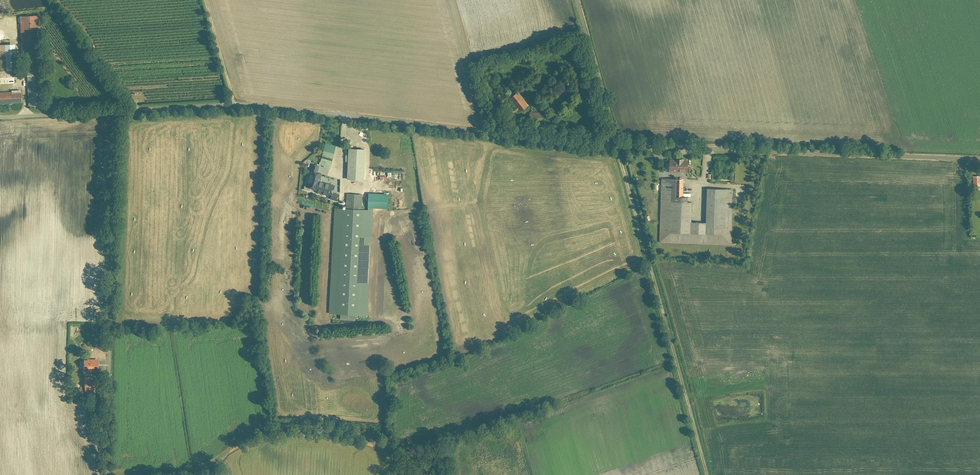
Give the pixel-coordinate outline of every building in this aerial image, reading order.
[(28,107),(40,106),(39,73),(41,73),(39,16),(18,17),(21,73),(26,73),(28,107)] [(1,71),(14,70),(13,45),(0,46),(0,52),(1,71)] [(13,85),(13,73),(0,73),(0,85),(13,85)] [(20,103),(19,92),(0,93),(0,105),(20,103)] [(518,92),(509,98),(519,111),(527,105),(518,92)] [(513,113),(508,116),(513,126),(518,123),(513,113)] [(532,115),(531,122),(543,123),(544,116),(532,115)] [(318,165),(328,168),(335,147),(325,143),(318,165)] [(688,160),(670,160),(670,172),(687,173),(688,160)] [(343,161),(343,176),(362,176),(363,161),(343,161)] [(321,173),(311,171),(306,190),(336,198),(339,187),(335,186),(337,178),(328,175),(326,184),(319,182),(321,173)] [(658,244),(730,246),(732,189),(706,188),(705,224),(691,223),(691,201),(684,201),(684,180),(659,179),(658,244)] [(373,193),(367,193),(367,207),(381,208),(382,193),(373,193)] [(346,196),(346,207),(362,207),(362,196),(346,196)] [(329,313),(337,313),(337,320),(354,321),(355,314),(367,314),(371,211),(333,209),(329,313)] [(85,360),(85,370),(98,370),(98,360),(85,360)] [(85,377),(85,391),(99,391),(99,382),(91,382),(91,377),(85,377)]
